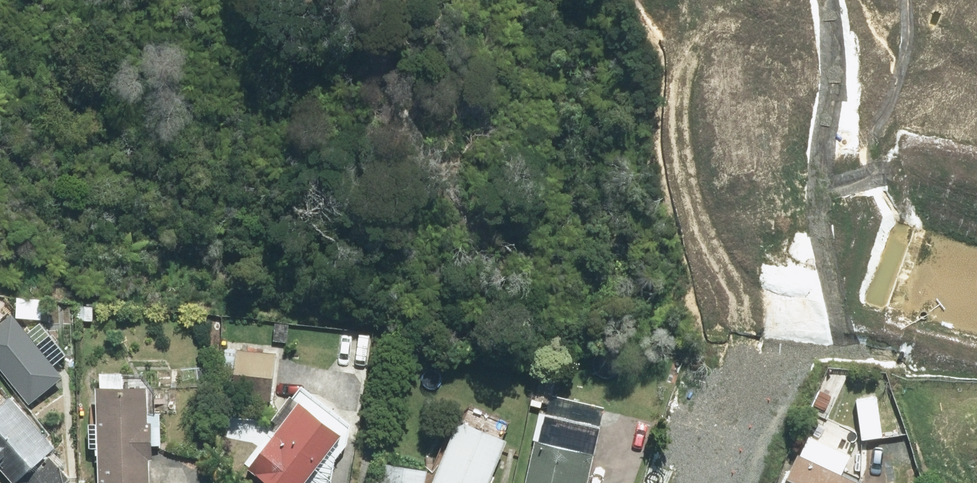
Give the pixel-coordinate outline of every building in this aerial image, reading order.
[(80,306),(79,321),(110,322),(110,306),(80,306)] [(0,329),(0,362),(35,404),(68,376),(17,315),(0,329)] [(285,345),(228,343),(226,376),(283,378),(285,345)] [(111,378),(105,482),(159,482),(165,381),(111,378)] [(308,385),(281,422),(291,429),(254,477),(262,482),(313,482),(358,423),(308,385)] [(15,482),(77,482),(80,480),(59,456),(66,449),(21,398),(15,403),(0,386),(0,466),(15,482)] [(551,389),(527,482),(589,482),(609,404),(551,389)] [(878,443),(876,401),(850,402),(852,444),(878,443)] [(520,442),(472,419),(442,482),(501,482),(520,442)] [(777,482),(859,482),(790,452),(777,482)] [(388,482),(431,482),(433,470),(391,464),(388,482)]
